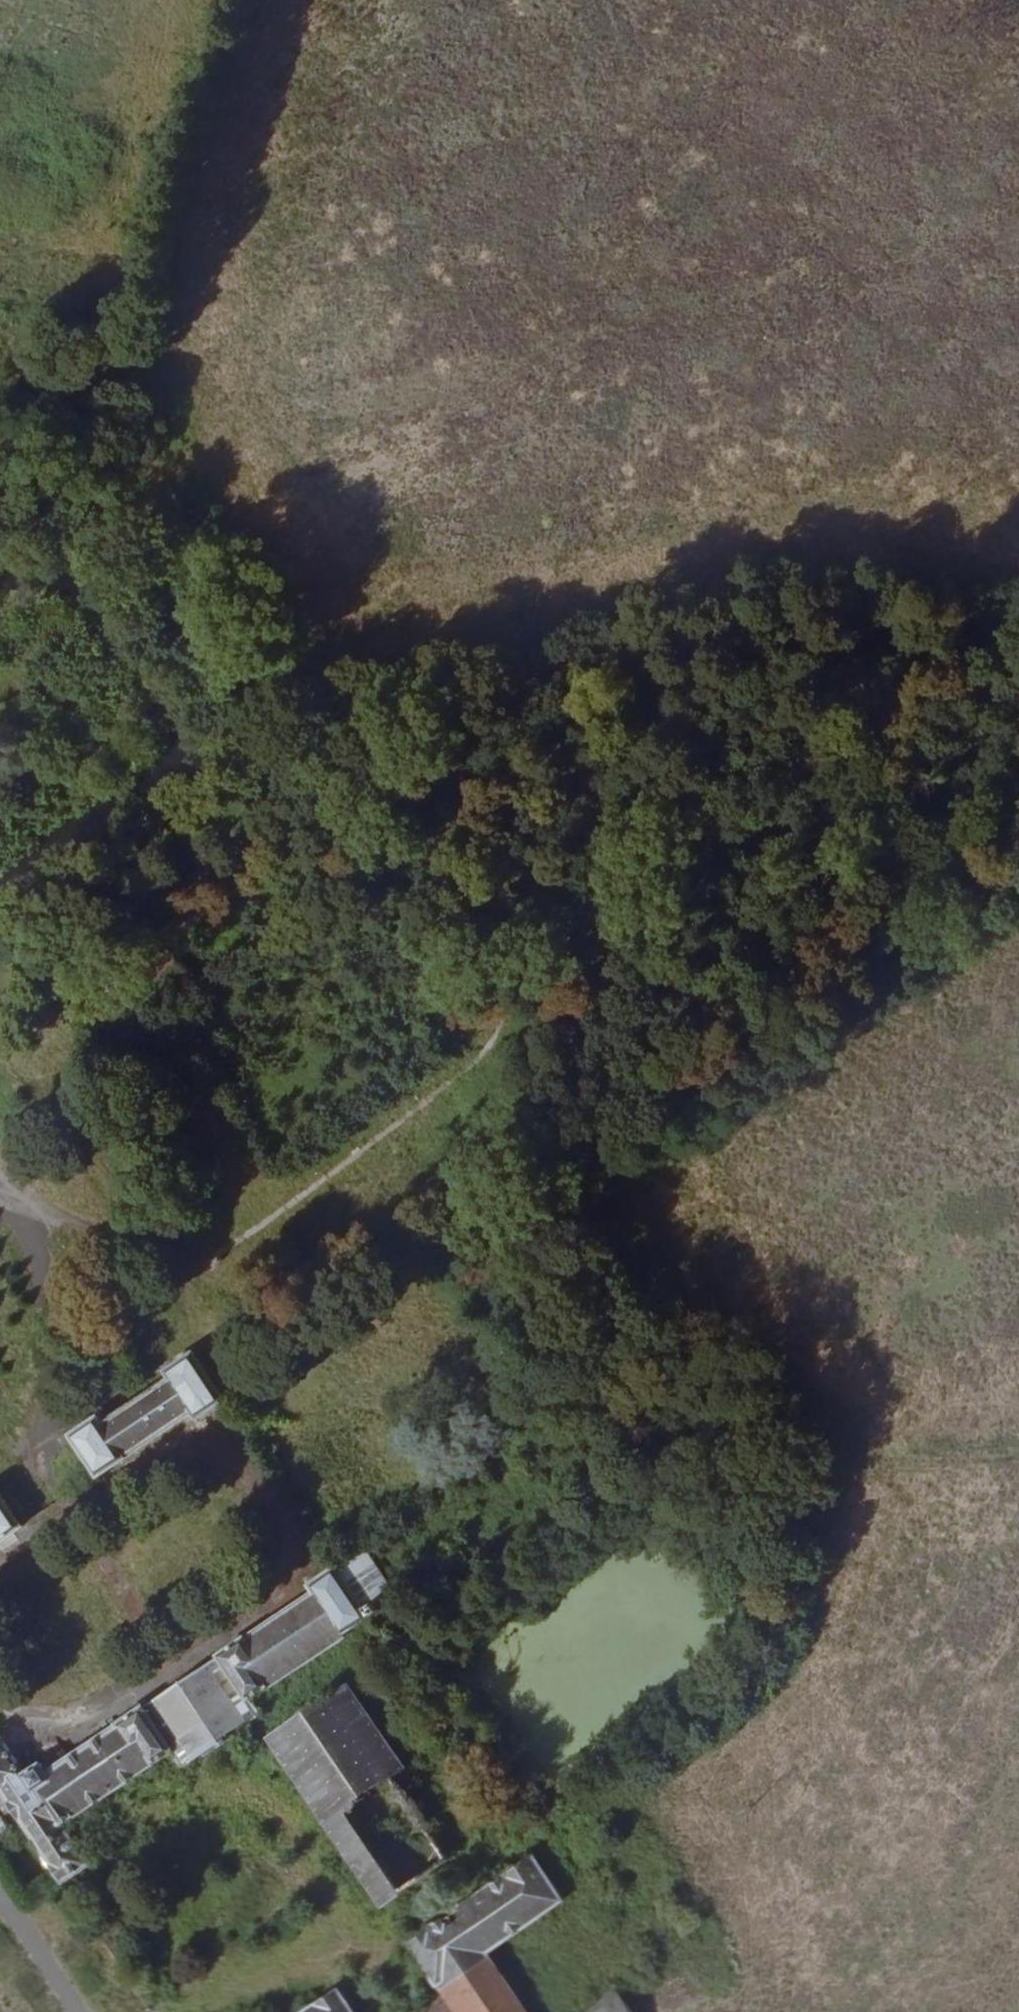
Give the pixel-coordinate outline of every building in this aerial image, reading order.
[(193,1430),(222,1407),(186,1356),(158,1376),(164,1386),(101,1426),(97,1418),(70,1438),(95,1476),(183,1419),(193,1430)] [(21,1528),(0,1495),(0,1543),(21,1528)] [(0,1738),(0,1793),(59,1885),(84,1866),(60,1830),(167,1754),(178,1762),(254,1712),(246,1699),(370,1612),(376,1625),(396,1616),(407,1606),(368,1548),(303,1590),(311,1605),(50,1784),(37,1772),(25,1773),(0,1738)] [(286,1722),(402,1888),(453,1853),(339,1687),(286,1722)] [(417,1937),(451,1985),(468,2011),(534,2011),(490,1949),(575,1889),(549,1850),(417,1937)] [(451,1985),(413,2011),(468,2011),(451,1985)] [(621,1987),(586,2011),(638,2011),(621,1987)] [(331,1996),(306,2011),(343,2011),(331,1996)]
